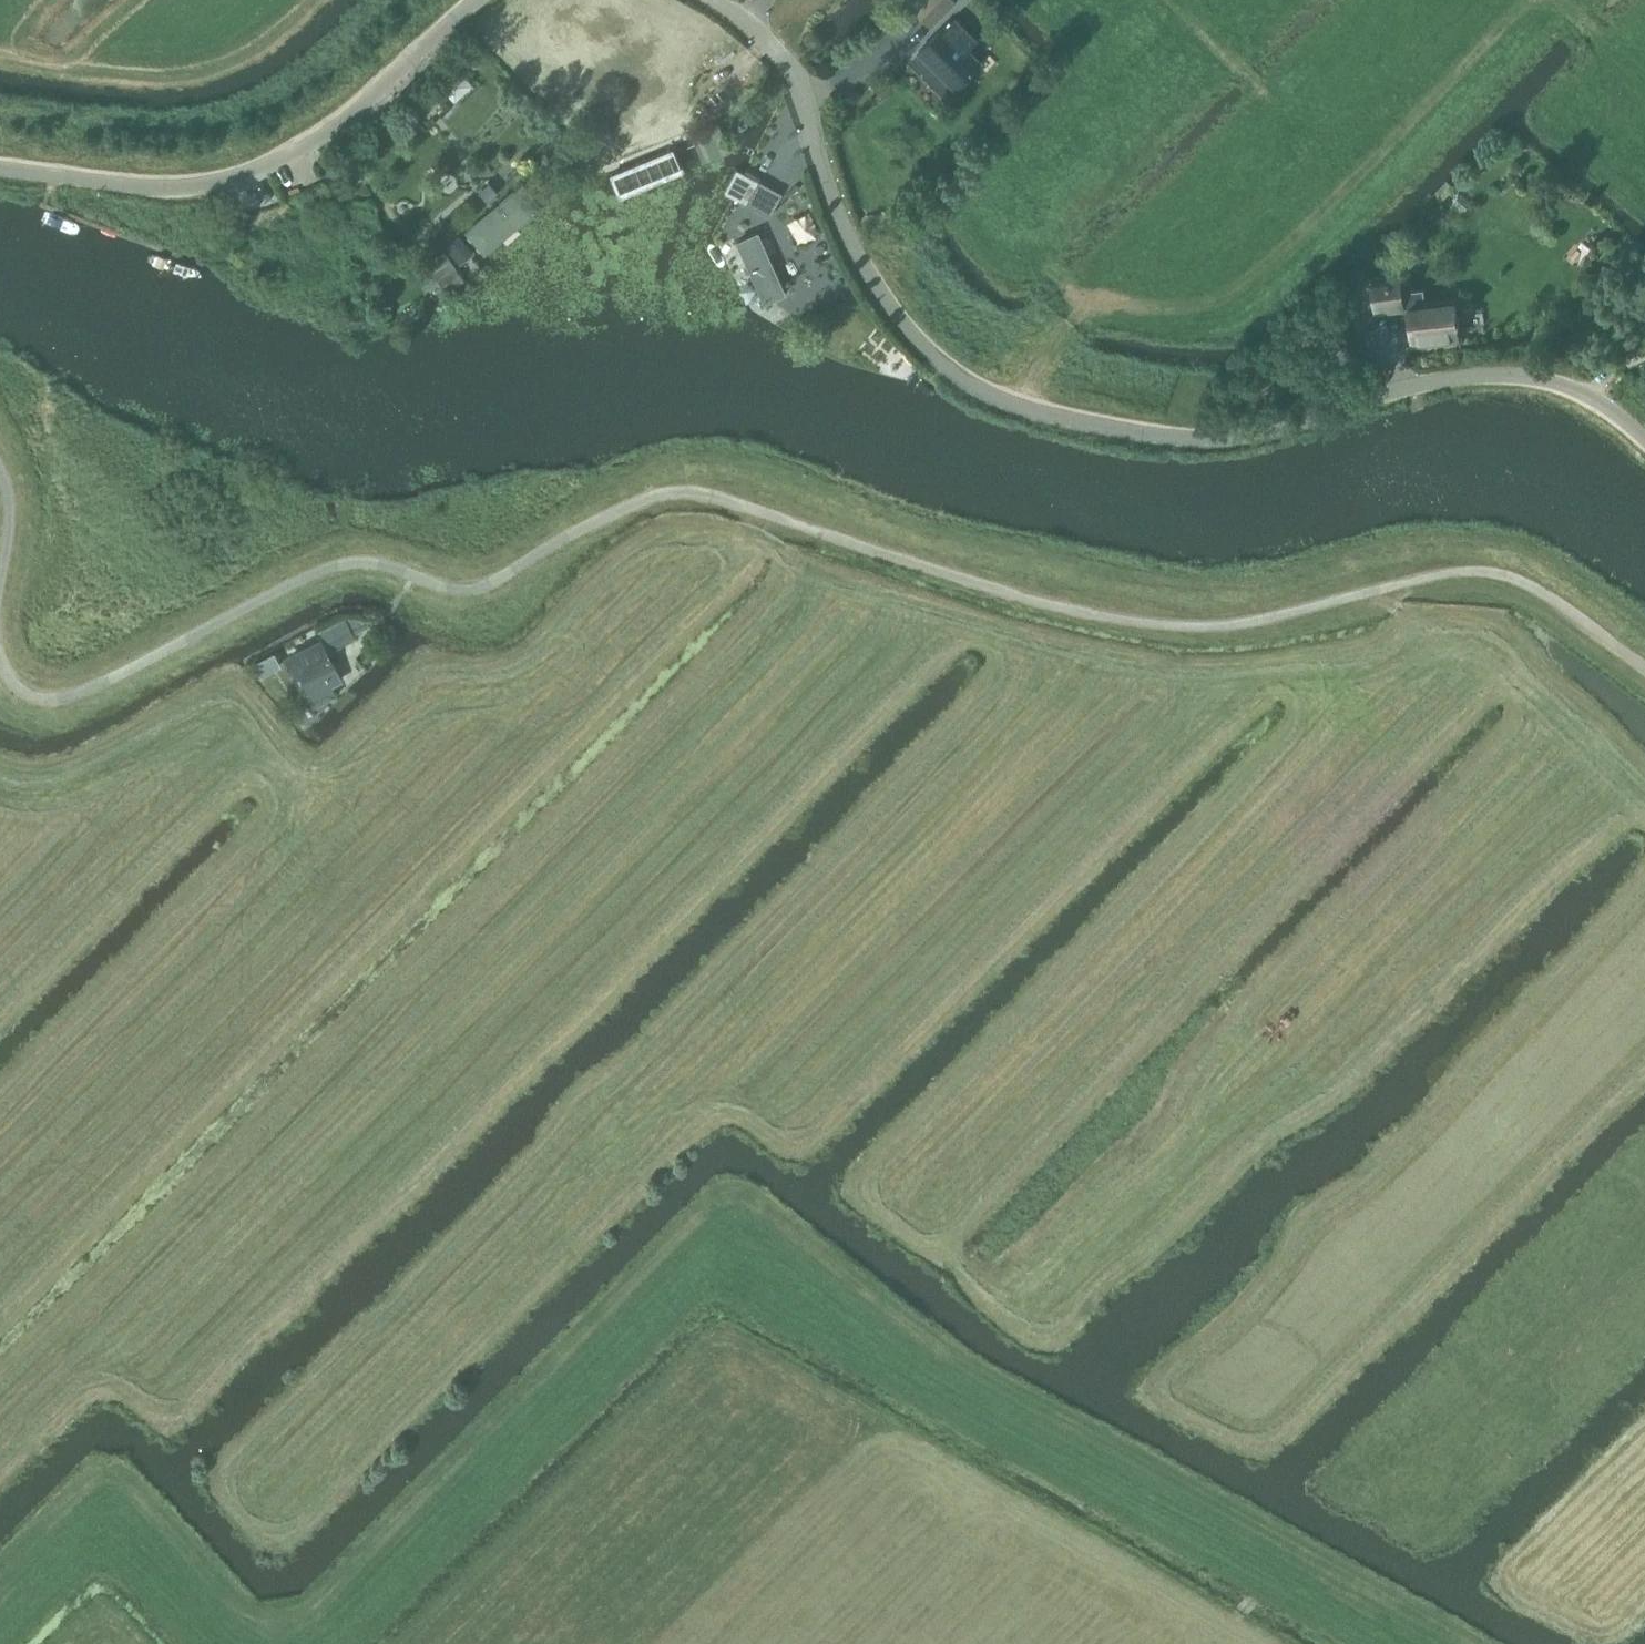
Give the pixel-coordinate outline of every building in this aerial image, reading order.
[(907,4),(929,25),(941,13),(954,0),(912,0),(907,4)] [(943,25),(919,49),(955,85),(979,61),(967,49),(977,40),(954,17),(945,27),(943,25)] [(454,66),(438,82),(451,95),(458,95),(471,83),(454,66)] [(716,122),(691,133),(702,162),(727,151),(716,122)] [(673,149),(609,174),(619,199),(683,174),(673,149)] [(580,166),(570,169),(573,180),(584,176),(580,166)] [(735,168),(723,192),(734,197),(745,203),(758,180),(735,168)] [(465,230),(486,256),(541,211),(520,185),(465,230)] [(1461,193),(1453,202),(1464,210),(1471,202),(1461,193)] [(759,234),(737,244),(765,307),(789,298),(759,234)] [(460,238),(448,247),(460,262),(472,253),(460,238)] [(444,250),(428,261),(447,290),(463,279),(444,250)] [(1597,269),(1592,280),(1607,287),(1612,276),(1597,269)] [(1377,308),(1404,305),(1409,304),(1411,321),(1410,321),(1412,342),(1459,337),(1455,300),(1426,303),(1424,287),(1412,288),(1411,279),(1401,280),(1401,279),(1374,282),(1377,308)] [(357,611),(320,629),(329,648),(356,636),(354,632),(364,627),(357,611)] [(320,639),(284,657),(305,698),(306,698),(310,707),(335,694),(330,686),(341,680),(320,639)]
